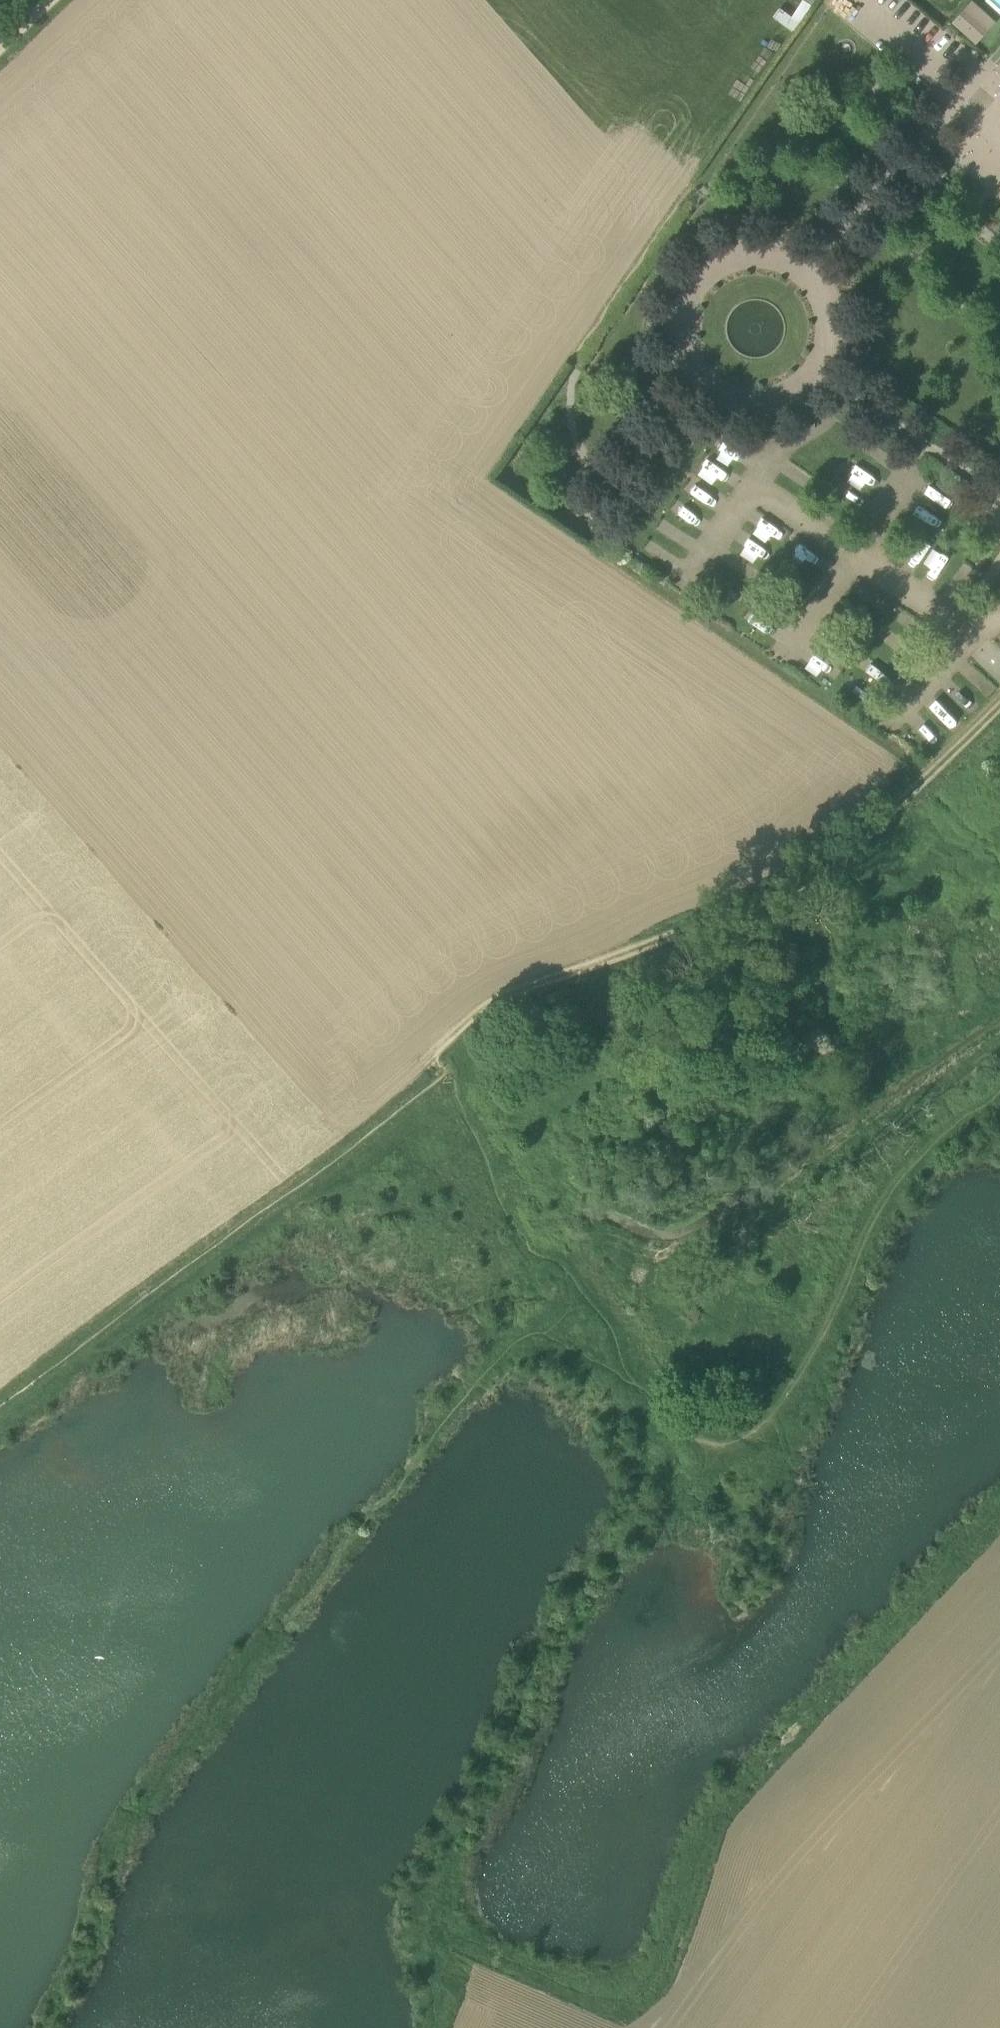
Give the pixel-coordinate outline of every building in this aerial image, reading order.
[(977,45),(989,32),(965,10),(953,23),(977,45)] [(889,652),(906,657),(910,643),(893,638),(889,652)]
